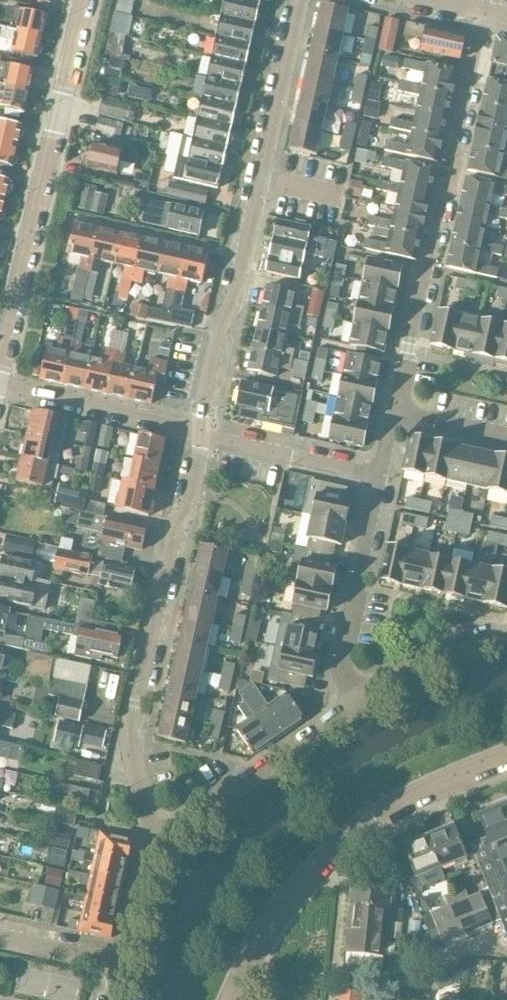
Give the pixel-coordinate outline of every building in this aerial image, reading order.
[(133,0),(122,0),(119,12),(130,15),(133,0)] [(260,5),(239,0),(224,0),(220,17),(255,26),(260,5)] [(343,35),(349,11),(322,5),(316,29),(343,35)] [(42,38),(44,28),(48,27),(49,22),(46,19),(47,17),(19,11),(17,21),(0,18),(0,28),(42,38)] [(250,46),(255,26),(220,17),(216,38),(250,46)] [(393,53),(400,22),(386,19),(379,50),(393,53)] [(125,37),(128,26),(112,23),(110,33),(125,37)] [(460,60),(465,36),(407,24),(404,36),(424,41),(422,51),(460,60)] [(374,42),(377,28),(367,26),(364,39),(374,42)] [(42,38),(0,28),(0,39),(13,41),(10,53),(37,59),(37,57),(41,55),(42,50),(40,47),(42,38)] [(338,59),(343,35),(316,29),(311,53),(338,59)] [(121,57),(125,37),(110,33),(105,54),(121,57)] [(488,81),(506,85),(506,36),(502,35),(497,38),(495,44),(491,63),(488,81)] [(246,67),(250,46),(216,38),(211,58),(246,67)] [(371,55),(374,42),(364,39),(362,53),(371,55)] [(333,83),(338,59),(311,53),(306,77),(333,83)] [(125,58),(121,57),(105,54),(101,74),(120,79),(125,58)] [(384,56),(382,66),(396,69),(398,59),(384,56)] [(241,87),(246,67),(211,58),(206,78),(241,87)] [(452,94),(457,72),(405,60),(403,69),(424,73),(421,87),(452,94)] [(1,64),(0,63),(0,85),(29,91),(31,82),(35,82),(36,76),(33,73),(34,71),(1,64)] [(116,97),(120,79),(101,74),(97,92),(116,97)] [(364,90),(367,77),(357,74),(354,88),(364,90)] [(327,107),(333,83),(306,77),(300,101),(327,107)] [(236,107),(241,87),(206,78),(202,99),(236,107)] [(368,96),(380,100),(386,82),(374,78),(368,96)] [(488,81),(487,81),(482,103),(506,108),(506,85),(488,81)] [(447,117),(452,94),(421,87),(400,82),(398,91),(419,96),(416,110),(447,117)] [(29,91),(0,85),(0,108),(24,113),(25,111),(28,110),(29,104),(27,101),(29,91)] [(361,103),(364,90),(354,88),(351,101),(361,103)] [(124,121),(128,103),(104,98),(100,115),(124,121)] [(378,117),(382,102),(369,98),(365,113),(378,117)] [(231,128),(236,107),(202,99),(197,120),(231,128)] [(322,132),(327,107),(300,101),(295,125),(322,132)] [(482,103),(478,125),(506,131),(506,129),(506,108),(482,103)] [(442,140),(447,117),(416,110),(413,122),(392,118),(390,128),(411,133),(442,140)] [(121,136),(123,124),(99,118),(96,131),(121,136)] [(227,148),(231,128),(197,120),(192,140),(227,148)] [(23,130),(21,128),(22,126),(0,121),(0,143),(17,147),(19,138),(22,137),(23,130)] [(367,146),(372,125),(363,122),(358,144),(367,146)] [(353,139),(356,125),(346,123),(343,136),(353,139)] [(317,156),(322,132),(295,125),(290,150),(317,156)] [(506,131),(478,125),(473,148),(502,155),(506,156),(506,146),(503,145),(506,131)] [(437,162),(442,140),(411,133),(408,146),(387,142),(385,151),(437,162)] [(350,152),(353,139),(343,136),(340,150),(350,152)] [(222,169),(227,148),(192,140),(182,138),(177,158),(187,160),(222,169)] [(17,147),(0,143),(0,165),(12,168),(13,166),(16,164),(17,158),(15,155),(17,147)] [(117,175),(120,161),(134,164),(137,148),(124,145),(122,151),(95,145),(89,168),(98,170),(96,180),(111,183),(113,174),(117,175)] [(502,155),(473,148),(468,171),(506,179),(506,170),(499,168),(502,155)] [(177,158),(173,178),(177,179),(218,188),(222,169),(187,160),(177,158)] [(431,192),(436,170),(383,158),(381,167),(403,171),(400,186),(431,192)] [(466,178),(461,201),(490,207),(492,194),(506,197),(506,187),(466,178)] [(11,185),(9,183),(9,181),(0,179),(0,201),(5,202),(6,193),(10,192),(11,185)] [(171,181),(168,194),(203,202),(206,189),(171,181)] [(352,181),(349,196),(359,197),(361,183),(352,181)] [(426,214),(431,192),(400,186),(378,181),(376,190),(397,194),(394,207),(426,214)] [(94,191),(90,211),(104,214),(107,197),(108,194),(94,191)] [(140,222),(154,225),(199,235),(204,212),(145,199),(140,222)] [(490,207),(461,201),(456,224),(484,230),(488,215),(506,220),(506,211),(490,207)] [(421,237),(426,214),(394,207),(391,222),(370,217),(368,226),(389,231),(421,237)] [(278,221),(274,237),(307,244),(308,245),(325,249),(333,251),(336,242),(328,240),(309,236),(311,228),(305,227),(306,223),(295,220),(294,225),(278,221)] [(85,289),(98,229),(76,224),(69,255),(81,258),(74,286),(85,289)] [(482,242),(484,230),(456,224),(451,245),(480,251),(500,256),(502,247),(482,242)] [(113,264),(120,234),(98,229),(85,289),(94,291),(100,262),(113,264)] [(416,260),(421,237),(389,231),(386,244),(365,240),(363,249),(416,260)] [(128,300),(142,239),(120,234),(113,264),(126,267),(119,298),(128,300)] [(270,256),(266,273),(299,280),(303,263),(305,254),(324,258),(331,260),(333,251),(325,249),(308,245),(307,244),(274,237),(270,256)] [(142,239),(132,282),(142,284),(145,271),(158,274),(165,244),(142,239)] [(171,314),(186,248),(165,244),(158,274),(170,277),(163,312),(171,314)] [(477,264),(480,251),(451,245),(447,267),(495,278),(497,269),(477,264)] [(182,310),(188,281),(201,284),(208,253),(186,248),(171,314),(169,324),(191,329),(195,313),(182,310)] [(397,288),(402,267),(368,259),(363,281),(397,288)] [(344,276),(346,266),(336,264),(334,274),(344,276)] [(342,287),(344,276),(334,274),(331,285),(342,287)] [(464,291),(467,280),(457,278),(455,288),(464,291)] [(476,293),(478,282),(467,280),(464,291),(476,293)] [(392,309),(397,288),(363,281),(359,302),(392,309)] [(292,305),(295,292),(267,286),(262,307),(290,314),(290,316),(302,318),(305,308),(292,305)] [(499,287),(497,298),(506,300),(506,289),(499,287)] [(388,331),(392,309),(359,302),(354,324),(388,331)] [(134,303),(131,316),(145,319),(148,307),(134,303)] [(300,329),(302,318),(290,316),(290,314),(262,307),(258,328),(285,334),(287,326),(300,329)] [(335,319),(337,309),(327,307),(324,317),(335,319)] [(63,384),(72,343),(77,322),(79,311),(69,308),(59,352),(47,350),(40,379),(63,384)] [(317,320),(319,311),(311,309),(309,318),(317,320)] [(77,322),(72,343),(80,344),(85,324),(88,312),(79,311),(77,322)] [(452,349),(459,315),(438,311),(430,344),(452,349)] [(473,354),(480,320),(459,315),(452,349),(473,354)] [(333,329),(335,319),(324,317),(322,327),(333,329)] [(315,328),(317,320),(309,318),(308,326),(315,328)] [(494,358),(502,324),(480,320),(473,354),(494,358)] [(383,352),(388,331),(354,324),(349,345),(383,352)] [(502,324),(494,358),(506,361),(506,326),(502,324)] [(283,348),(285,334),(258,328),(253,349),(281,355),(280,357),(293,360),(295,350),(283,348)] [(107,394),(121,331),(112,329),(105,362),(92,359),(85,389),(107,394)] [(123,366),(130,333),(121,331),(107,394),(129,399),(136,369),(123,366)] [(85,389),(92,359),(78,356),(81,344),(72,343),(63,384),(85,389)] [(324,371),(328,351),(318,348),(313,369),(324,371)] [(253,349),(248,370),(276,376),(278,368),(291,370),(304,373),(306,362),(293,359),(293,360),(280,357),(281,355),(253,349)] [(308,361),(310,354),(298,352),(297,359),(308,361)] [(377,382),(381,361),(347,354),(343,375),(377,382)] [(151,404),(156,380),(163,382),(167,363),(151,360),(149,372),(136,369),(129,399),(151,404)] [(322,381),(324,371),(313,369),(311,379),(322,381)] [(372,404),(377,382),(343,375),(338,397),(372,404)] [(293,435),(302,395),(241,382),(235,406),(241,408),(239,417),(282,426),(281,433),(293,435)] [(367,425),(372,404),(338,397),(333,418),(367,425)] [(315,414),(317,403),(306,401),(304,412),(315,414)] [(62,443),(68,418),(33,411),(28,435),(53,441),(62,443)] [(312,424),(315,414),(304,412),(302,421),(312,424)] [(362,447),(367,425),(333,418),(329,439),(362,447)] [(94,435),(96,425),(85,422),(83,433),(94,435)] [(108,448),(113,429),(102,426),(97,446),(108,448)] [(28,435),(22,458),(48,464),(51,451),(60,452),(62,443),(53,441),(28,435)] [(160,463),(165,440),(139,435),(134,458),(160,463)] [(425,476),(432,442),(410,437),(403,471),(425,476)] [(445,480),(453,446),(432,442),(425,476),(445,480)] [(466,484),(474,451),(453,446),(445,480),(466,484)] [(102,477),(105,465),(107,453),(97,450),(92,475),(102,477)] [(488,489),(495,455),(474,451),(466,484),(488,489)] [(495,455),(488,489),(506,493),(506,458),(495,455)] [(59,466),(48,464),(22,458),(17,482),(51,489),(53,478),(56,478),(59,466)] [(154,488),(160,463),(134,458),(129,483),(154,488)] [(87,471),(89,462),(77,460),(76,469),(87,471)] [(99,492),(102,477),(92,475),(89,490),(99,492)] [(148,516),(154,488),(129,483),(122,481),(116,510),(148,516)] [(346,524),(350,502),(344,500),(347,488),(310,481),(303,515),(308,516),(312,517),(346,524)] [(85,500),(87,492),(59,485),(54,506),(79,511),(83,512),(85,500)] [(292,508),(294,497),(284,495),(282,505),(292,508)] [(417,510),(420,500),(407,497),(405,508),(417,510)] [(103,517),(105,505),(85,500),(83,512),(83,513),(107,519),(107,518),(103,517)] [(429,513),(432,503),(420,500),(417,510),(429,513)] [(458,522),(461,512),(449,509),(447,520),(458,522)] [(66,510),(63,521),(74,523),(77,513),(66,510)] [(79,511),(76,525),(103,531),(100,547),(98,557),(122,563),(124,552),(125,546),(141,550),(146,528),(107,520),(107,519),(83,513),(83,512),(79,511)] [(471,525),(473,514),(461,512),(458,522),(471,525)] [(414,526),(416,516),(403,513),(401,524),(414,526)] [(501,529),(504,518),(491,515),(489,526),(501,529)] [(426,529),(428,519),(416,516),(414,526),(426,529)] [(307,548),(307,550),(333,555),(335,544),(341,545),(346,524),(312,517),(307,538),(309,538),(307,548)] [(456,533),(458,522),(447,520),(444,530),(456,533)] [(468,536),(470,528),(471,525),(458,522),(456,533),(468,536)] [(282,542),(284,530),(275,528),(272,540),(282,542)] [(498,545),(500,534),(488,532),(486,542),(498,545)] [(500,534),(498,545),(506,547),(506,536),(500,534)] [(34,542),(7,536),(3,552),(30,558),(34,542)] [(282,554),(283,546),(271,543),(270,551),(282,554)] [(223,575),(229,551),(202,545),(196,569),(223,575)] [(401,585),(408,551),(386,546),(379,580),(401,585)] [(129,592),(134,570),(90,561),(91,558),(57,550),(53,569),(87,576),(88,572),(102,575),(99,586),(129,592)] [(300,560),(295,582),(331,589),(336,568),(330,566),(333,555),(307,550),(307,552),(305,562),(300,560)] [(422,589),(429,555),(408,551),(401,585),(422,589)] [(443,594),(450,560),(429,555),(422,589),(443,594)] [(19,606),(43,612),(50,582),(39,580),(42,567),(42,566),(2,557),(0,567),(0,602),(19,606)] [(464,598),(471,565),(450,560),(443,594),(464,598)] [(485,603),(493,569),(471,565),(464,598),(485,603)] [(253,582),(256,569),(246,566),(243,580),(253,582)] [(218,599),(223,575),(196,569),(191,593),(218,599)] [(493,569),(485,603),(506,608),(506,572),(493,569)] [(271,590),(274,578),(264,576),(261,588),(271,590)] [(250,595),(253,582),(243,580),(240,593),(250,595)] [(293,604),(290,615),(318,621),(320,610),(327,611),(331,589),(295,582),(291,603),(293,604)] [(213,623),(218,599),(191,593),(186,617),(213,623)] [(11,612),(0,609),(0,645),(26,651),(29,641),(5,636),(11,612)] [(280,613),(273,646),(317,655),(321,633),(316,632),(318,621),(290,615),(280,613)] [(242,629),(245,616),(236,614),(233,627),(242,629)] [(77,616),(75,626),(89,629),(91,619),(77,616)] [(207,646),(213,623),(186,617),(180,641),(207,646)] [(45,619),(43,629),(79,637),(75,656),(100,661),(102,655),(117,659),(122,637),(117,636),(120,625),(91,619),(89,629),(75,626),(45,619)] [(239,643),(242,629),(233,627),(230,640),(239,643)] [(259,642),(261,632),(251,630),(249,640),(259,642)] [(47,645),(29,641),(26,651),(48,656),(50,649),(47,645)] [(202,671),(207,646),(180,641),(175,665),(202,671)] [(273,646),(267,680),(282,683),(303,688),(306,676),(312,677),(317,655),(273,646)] [(48,683),(54,658),(27,652),(21,677),(48,683)] [(9,657),(0,655),(0,696),(9,657)] [(232,677),(235,664),(225,662),(222,675),(232,677)] [(197,695),(202,671),(175,665),(170,689),(197,695)] [(263,683),(265,674),(255,672),(253,681),(263,683)] [(229,691),(232,677),(222,675),(219,688),(229,691)] [(79,721),(87,686),(52,678),(44,713),(79,721)] [(305,719),(287,693),(268,706),(253,685),(239,694),(245,702),(254,716),(272,742),(305,719)] [(191,718),(197,695),(170,689),(164,713),(191,718)] [(246,721),(236,728),(254,754),(272,742),(254,716),(245,702),(237,707),(246,721)] [(221,725),(224,712),(214,709),(211,723),(221,725)] [(16,715),(0,711),(0,727),(12,730),(16,715)] [(186,744),(191,718),(164,713),(159,738),(186,744)] [(106,733),(82,727),(59,722),(56,737),(64,740),(63,743),(78,747),(79,743),(102,748),(106,733)] [(218,738),(221,725),(211,723),(208,736),(218,738)] [(9,749),(0,747),(0,758),(6,760),(9,749)] [(99,782),(102,767),(77,762),(74,777),(99,782)] [(87,802),(89,790),(69,786),(67,797),(87,802)] [(472,850),(487,888),(500,921),(506,938),(506,873),(502,860),(506,858),(506,805),(505,802),(494,806),(495,810),(478,817),(489,843),(472,850)] [(73,826),(76,812),(58,807),(54,822),(73,826)] [(466,857),(453,827),(430,836),(442,867),(466,857)] [(67,849),(71,835),(52,830),(49,845),(67,849)] [(128,859),(133,840),(91,831),(88,840),(98,843),(96,852),(128,859)] [(430,836),(404,847),(416,878),(420,887),(429,883),(444,876),(441,868),(442,867),(430,836)] [(64,868),(67,852),(51,849),(47,865),(64,868)] [(124,880),(128,859),(96,852),(95,857),(85,855),(83,863),(93,865),(91,873),(124,880)] [(60,889),(63,872),(49,869),(45,886),(60,889)] [(120,900),(124,880),(91,873),(90,877),(68,872),(67,880),(89,885),(87,893),(120,900)] [(402,922),(403,910),(390,909),(392,889),(352,885),(347,931),(344,930),(343,939),(346,939),(345,953),(385,957),(388,921),(402,922)] [(55,910),(59,893),(33,887),(30,905),(55,910)] [(465,890),(453,894),(468,934),(492,925),(492,924),(500,921),(487,888),(479,891),(480,894),(468,899),(465,890)] [(115,919),(120,900),(87,893),(86,897),(76,895),(74,903),(84,905),(82,913),(115,919)] [(468,934),(453,894),(439,900),(442,909),(423,917),(435,947),(468,934)] [(111,938),(115,919),(82,913),(81,921),(71,919),(69,929),(111,938)] [(462,979),(461,965),(433,977),(439,989),(462,979)]
